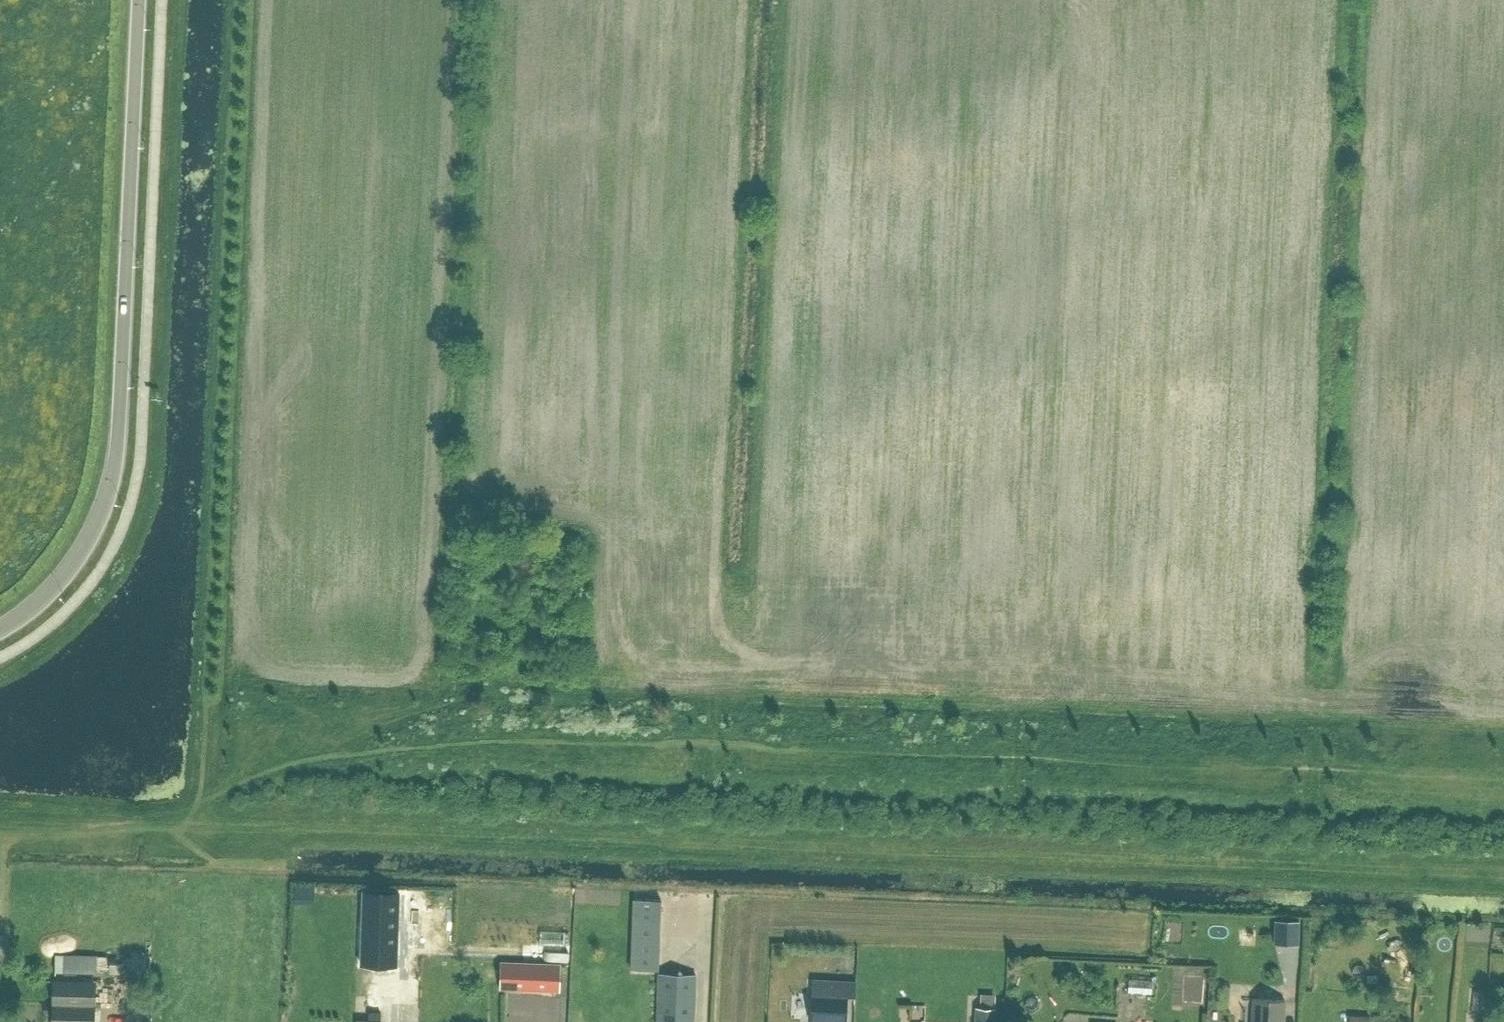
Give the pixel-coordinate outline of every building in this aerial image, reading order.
[(367,891),(364,963),(388,964),(390,916),(422,917),(423,893),(367,891)] [(658,969),(660,899),(631,898),(629,968),(658,969)] [(96,955),(63,955),(63,969),(96,969),(96,955)] [(559,992),(560,963),(529,962),(528,964),(500,963),(499,989),(559,992)] [(656,1001),(655,1021),(693,1021),(695,974),(657,973),(657,974),(638,974),(637,1000),(656,1001)] [(95,980),(52,979),(51,1021),(94,1021),(95,980)] [(1483,990),(1472,989),(1471,1007),(1482,1008),(1483,990)] [(810,1019),(830,1020),(831,995),(811,994),(810,1019)] [(1252,997),(1251,1021),(1283,1021),(1284,999),(1252,997)] [(975,1005),(974,1021),(993,1021),(993,1006),(975,1005)]
